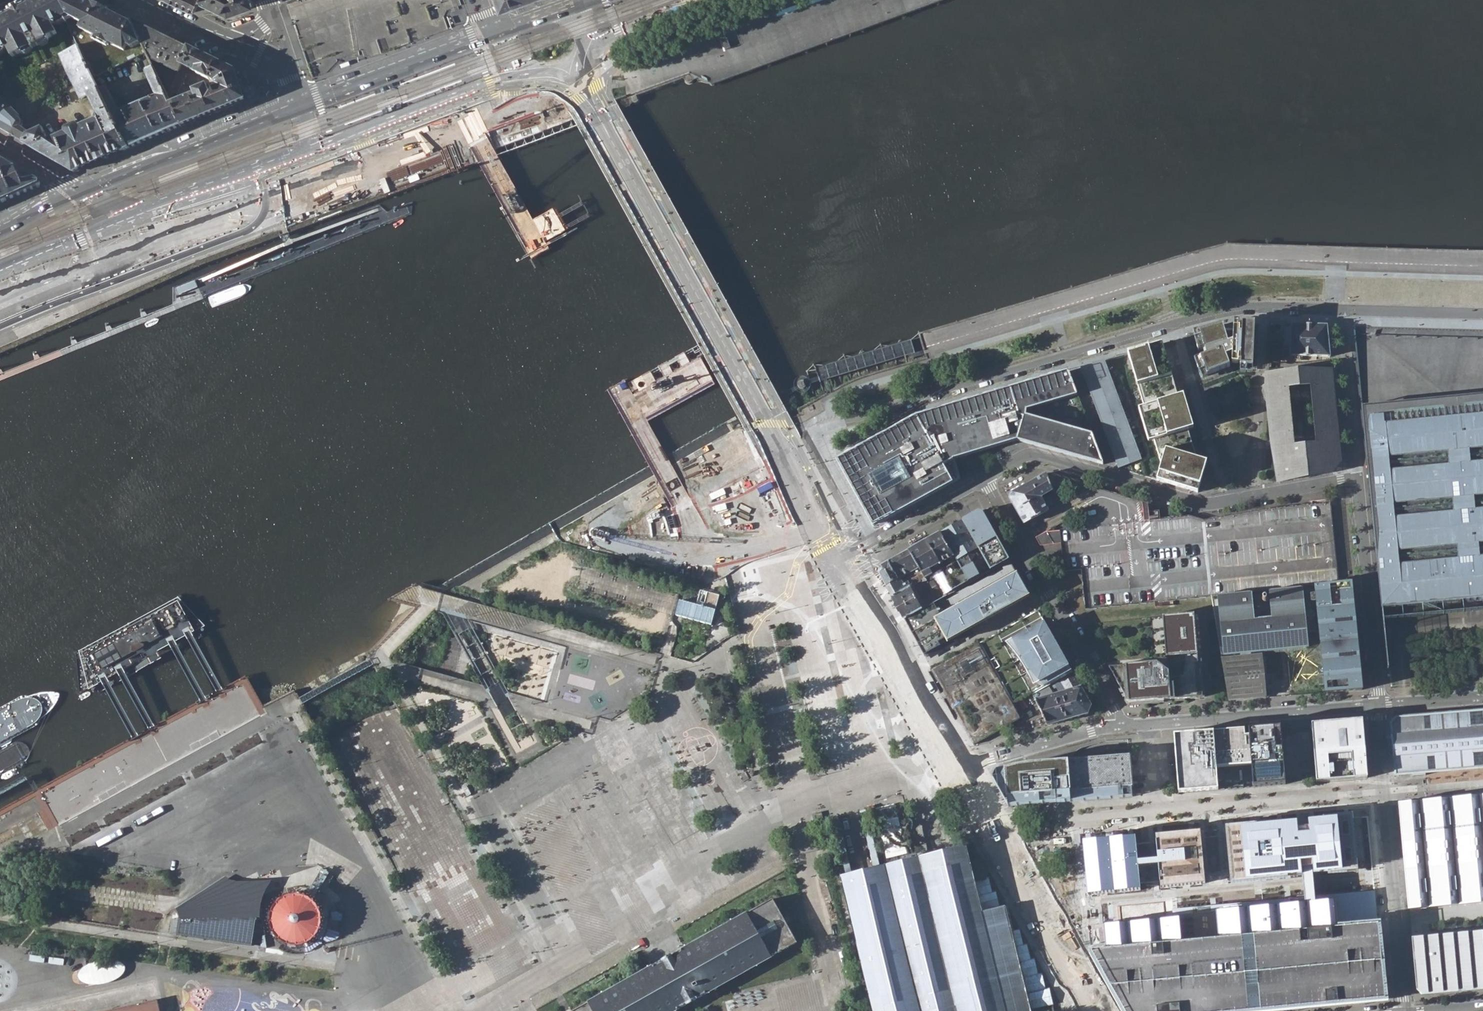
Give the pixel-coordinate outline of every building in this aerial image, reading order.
[(7,81),(77,44),(55,0),(47,4),(45,0),(31,0),(21,5),(23,9),(19,11),(18,9),(15,9),(13,10),(11,13),(13,15),(9,17),(7,13),(0,16),(0,68),(7,81)] [(77,44),(77,46),(94,79),(147,53),(132,21),(129,19),(129,30),(125,30),(125,27),(121,28),(113,24),(116,16),(105,12),(104,14),(101,13),(103,10),(102,8),(98,6),(97,7),(83,0),(55,0),(77,44)] [(193,12),(199,0),(169,0),(193,12)] [(251,0),(201,0),(228,14),(252,5),(251,0)] [(500,9),(525,0),(497,0),(500,9)] [(166,66),(178,72),(179,71),(181,66),(189,49),(132,21),(147,53),(150,59),(157,62),(157,63),(165,67),(166,66)] [(721,33),(719,34),(725,50),(728,49),(731,48),(724,31),(721,33)] [(94,79),(77,46),(59,55),(82,99),(89,96),(98,116),(97,119),(80,126),(79,124),(78,124),(68,129),(66,130),(67,132),(50,140),(48,139),(43,128),(31,133),(25,144),(74,171),(128,149),(100,91),(94,79)] [(171,105),(181,126),(244,100),(233,71),(189,49),(181,66),(196,72),(195,73),(209,80),(209,79),(216,83),(217,87),(208,91),(206,88),(194,92),(195,96),(171,105)] [(106,89),(100,91),(128,149),(150,139),(181,126),(171,105),(169,100),(167,95),(154,68),(146,72),(154,91),(151,93),(146,84),(135,89),(142,104),(119,113),(106,89)] [(178,72),(167,95),(169,100),(173,92),(176,94),(186,75),(179,71),(178,72)] [(685,80),(685,83),(687,86),(691,87),(693,85),(695,82),(694,79),(692,77),(689,77),(687,78),(685,80)] [(393,87),(391,84),(382,87),(373,90),(375,94),(393,87)] [(632,100),(632,103),(634,105),(637,106),(640,105),(641,102),(641,99),(639,97),(636,96),(633,97),(632,100)] [(25,144),(31,133),(21,128),(23,125),(18,116),(0,100),(0,129),(25,144)] [(456,107),(457,111),(475,104),(474,100),(456,107)] [(381,111),(383,114),(392,111),(400,107),(399,104),(381,111)] [(5,201),(39,186),(40,183),(9,166),(0,161),(0,203),(5,201)] [(195,280),(175,289),(178,296),(199,288),(195,280)] [(1233,323),(1193,335),(1198,353),(1206,351),(1206,356),(1195,361),(1200,380),(1230,368),(1226,357),(1233,355),(1233,364),(1239,364),(1239,361),(1241,361),(1241,367),(1253,368),(1254,324),(1233,323)] [(1289,347),(1289,356),(1330,358),(1326,326),(1290,325),(1290,329),(1289,347)] [(1158,482),(1200,495),(1202,489),(1203,485),(1209,465),(1196,461),(1187,433),(1195,431),(1185,398),(1178,400),(1171,375),(1161,344),(1128,354),(1137,385),(1145,410),(1140,411),(1150,445),(1156,443),(1162,470),(1160,475),(1158,482)] [(1141,462),(1129,466),(1132,474),(1158,482),(1160,475),(1162,470),(1156,443),(1150,445),(1140,411),(1145,410),(1137,385),(1128,354),(1104,360),(1141,462)] [(1129,466),(1141,462),(1104,360),(1079,369),(1116,471),(1129,466)] [(1334,397),(1331,371),(1298,371),(1268,374),(1266,374),(1266,387),(1267,400),(1272,450),(1279,483),(1331,473),(1340,460),(1338,440),(1334,397)] [(942,463),(952,460),(1015,442),(1020,443),(1102,467),(1068,372),(917,417),(942,463)] [(796,384),(796,387),(798,390),(802,391),(804,389),(806,386),(805,383),(803,381),(800,381),(798,382),(796,384)] [(1381,606),(1472,597),(1482,596),(1482,391),(1385,400),(1363,402),(1368,464),(1381,606)] [(746,405),(746,408),(748,411),(751,412),(754,410),(756,407),(755,404),(753,402),(750,402),(747,403),(746,405)] [(837,459),(874,526),(957,478),(952,460),(942,463),(917,417),(837,459)] [(1026,526),(1050,513),(1042,498),(1049,494),(1045,475),(1009,495),(1026,526)] [(1067,481),(1045,475),(1049,494),(1042,498),(1050,513),(1062,507),(1067,481)] [(1085,609),(1213,596),(1251,592),(1270,591),(1303,587),(1314,586),(1338,583),(1329,502),(1276,506),(1203,518),(1188,514),(1145,520),(1144,504),(1092,489),(1095,507),(1085,513),(1085,530),(1062,532),(1064,558),(1064,569),(1082,568),(1085,609)] [(961,520),(939,532),(953,556),(956,562),(961,571),(946,579),(953,592),(1011,560),(998,538),(984,513),(977,512),(961,520)] [(931,575),(941,570),(938,563),(953,556),(939,532),(908,549),(924,578),(927,577),(931,575)] [(1037,539),(1041,546),(1055,546),(1048,533),(1037,539)] [(877,572),(891,597),(920,581),(924,578),(908,549),(881,564),(877,572)] [(943,597),(953,592),(946,579),(941,570),(931,575),(943,597)] [(904,620),(923,654),(1030,595),(1018,573),(942,616),(934,602),(924,608),(904,620)] [(931,575),(927,577),(938,600),(943,597),(931,575)] [(904,620),(924,608),(921,602),(930,598),(920,581),(891,597),(904,620)] [(1338,583),(1314,586),(1320,645),(1320,651),(1322,669),(1324,691),(1362,687),(1353,582),(1338,583)] [(1222,654),(1222,655),(1285,649),(1288,649),(1305,647),(1309,646),(1303,587),(1270,591),(1273,617),(1253,619),(1251,592),(1213,596),(1216,613),(1216,618),(1219,637),(1220,641),(1222,654)] [(981,641),(1013,700),(1018,698),(1020,701),(1033,693),(1046,685),(1049,684),(1051,683),(1052,682),(1055,680),(1072,670),(1039,610),(981,641)] [(1200,614),(1171,617),(1173,656),(1203,654),(1200,614)] [(1173,656),(1171,617),(1165,617),(1169,663),(1203,660),(1203,657),(1203,654),(1173,656)] [(973,741),(975,745),(979,743),(1002,730),(1004,733),(1014,727),(1025,720),(1023,718),(1013,700),(981,641),(932,669),(973,741)] [(1270,691),(1267,656),(1223,660),(1229,696),(1230,701),(1267,698),(1267,696),(1266,691),(1270,691)] [(1169,663),(1110,667),(1130,703),(1206,697),(1203,660),(1169,663)] [(1033,694),(1037,700),(1050,725),(1088,715),(1093,706),(1073,670),(1056,680),(1057,685),(1057,686),(1061,693),(1057,695),(1056,695),(1052,689),(1049,684),(1046,686),(1033,694)] [(1049,684),(1052,689),(1057,686),(1057,685),(1056,680),(1053,682),(1051,683),(1049,684)] [(1023,718),(1027,716),(1022,705),(1020,701),(1018,698),(1013,700),(1023,718)] [(1482,766),(1482,708),(1396,716),(1391,722),(1395,773),(1412,772),(1413,774),(1425,773),(1425,771),(1482,766)] [(1317,780),(1367,776),(1362,718),(1312,722),(1317,780)] [(1217,730),(1174,734),(1179,792),(1216,789),(1214,767),(1249,764),(1251,786),(1286,784),(1281,725),(1249,728),(1249,734),(1245,735),(1245,729),(1234,729),(1217,730)] [(1014,766),(1005,768),(1008,797),(1132,787),(1130,755),(1027,763),(1014,766)] [(1008,797),(1005,768),(997,771),(994,779),(1004,797),(1008,797)] [(1479,797),(1470,797),(1449,799),(1440,800),(1419,802),(1400,804),(1401,809),(1404,846),(1406,869),(1407,873),(1410,904),(1410,909),(1428,907),(1450,905),(1459,904),(1480,902),(1482,902),(1482,796),(1479,797)] [(895,805),(876,809),(891,864),(903,862),(909,860),(895,805)] [(1297,820),(1226,826),(1231,883),(1302,876),(1313,875),(1358,871),(1353,814),(1308,819),(1309,827),(1303,828),(1298,828),(1297,820)] [(1158,865),(1161,889),(1205,885),(1200,831),(1193,832),(1155,835),(1156,843),(1158,859),(1158,865)] [(1136,837),(1083,842),(1088,895),(1101,894),(1140,891),(1139,867),(1138,861),(1137,844),(1136,837)] [(842,876),(861,962),(874,1010),(1032,1010),(1054,1005),(1050,988),(1046,989),(1042,974),(1039,975),(1035,959),(1031,960),(1027,944),(1024,945),(1020,930),(1012,932),(1005,906),(1000,907),(996,892),(993,893),(990,880),(976,883),(967,845),(952,849),(937,853),(924,857),(919,858),(911,860),(909,860),(903,862),(891,864),(842,876)] [(329,876),(322,871),(318,877),(325,882),(329,876)] [(1313,875),(1302,876),(1304,896),(1315,895),(1313,875)] [(325,882),(318,877),(306,896),(314,900),(325,882)] [(188,915),(180,919),(177,935),(253,946),(262,884),(250,889),(248,883),(233,889),(231,884),(216,891),(215,887),(182,906),(185,913),(187,913),(188,915)] [(1104,924),(1106,947),(1377,922),(1373,889),(1315,895),(1304,896),(1172,910),(1173,918),(1104,924)] [(316,907),(314,904),(312,902),(310,901),(307,899),(304,898),(301,897),(298,897),(295,897),(292,897),(289,898),(286,899),(284,900),(281,902),(279,904),(277,907),(276,909),(274,912),(273,915),(273,918),(272,921),(273,924),(273,927),(274,930),(275,932),(277,935),(279,937),(281,939),(284,941),(286,943),(289,944),(292,945),(295,945),(298,945),(301,945),(304,944),(307,943),(310,941),(312,939),(314,937),(316,935),(318,933),(319,930),(320,927),(321,924),(321,921),(321,918),(320,915),(319,912),(318,909),(316,907)] [(573,1010),(675,1010),(774,955),(797,942),(773,899),(750,912),(591,1001),(573,1010)] [(1126,1010),(1270,1010),(1389,1002),(1381,921),(1377,922),(1106,947),(1093,948),(1126,1010)] [(1482,988),(1482,930),(1411,937),(1416,989),(1421,994),(1482,988)] [(159,1001),(142,1004),(111,1010),(161,1010),(159,1001)]
